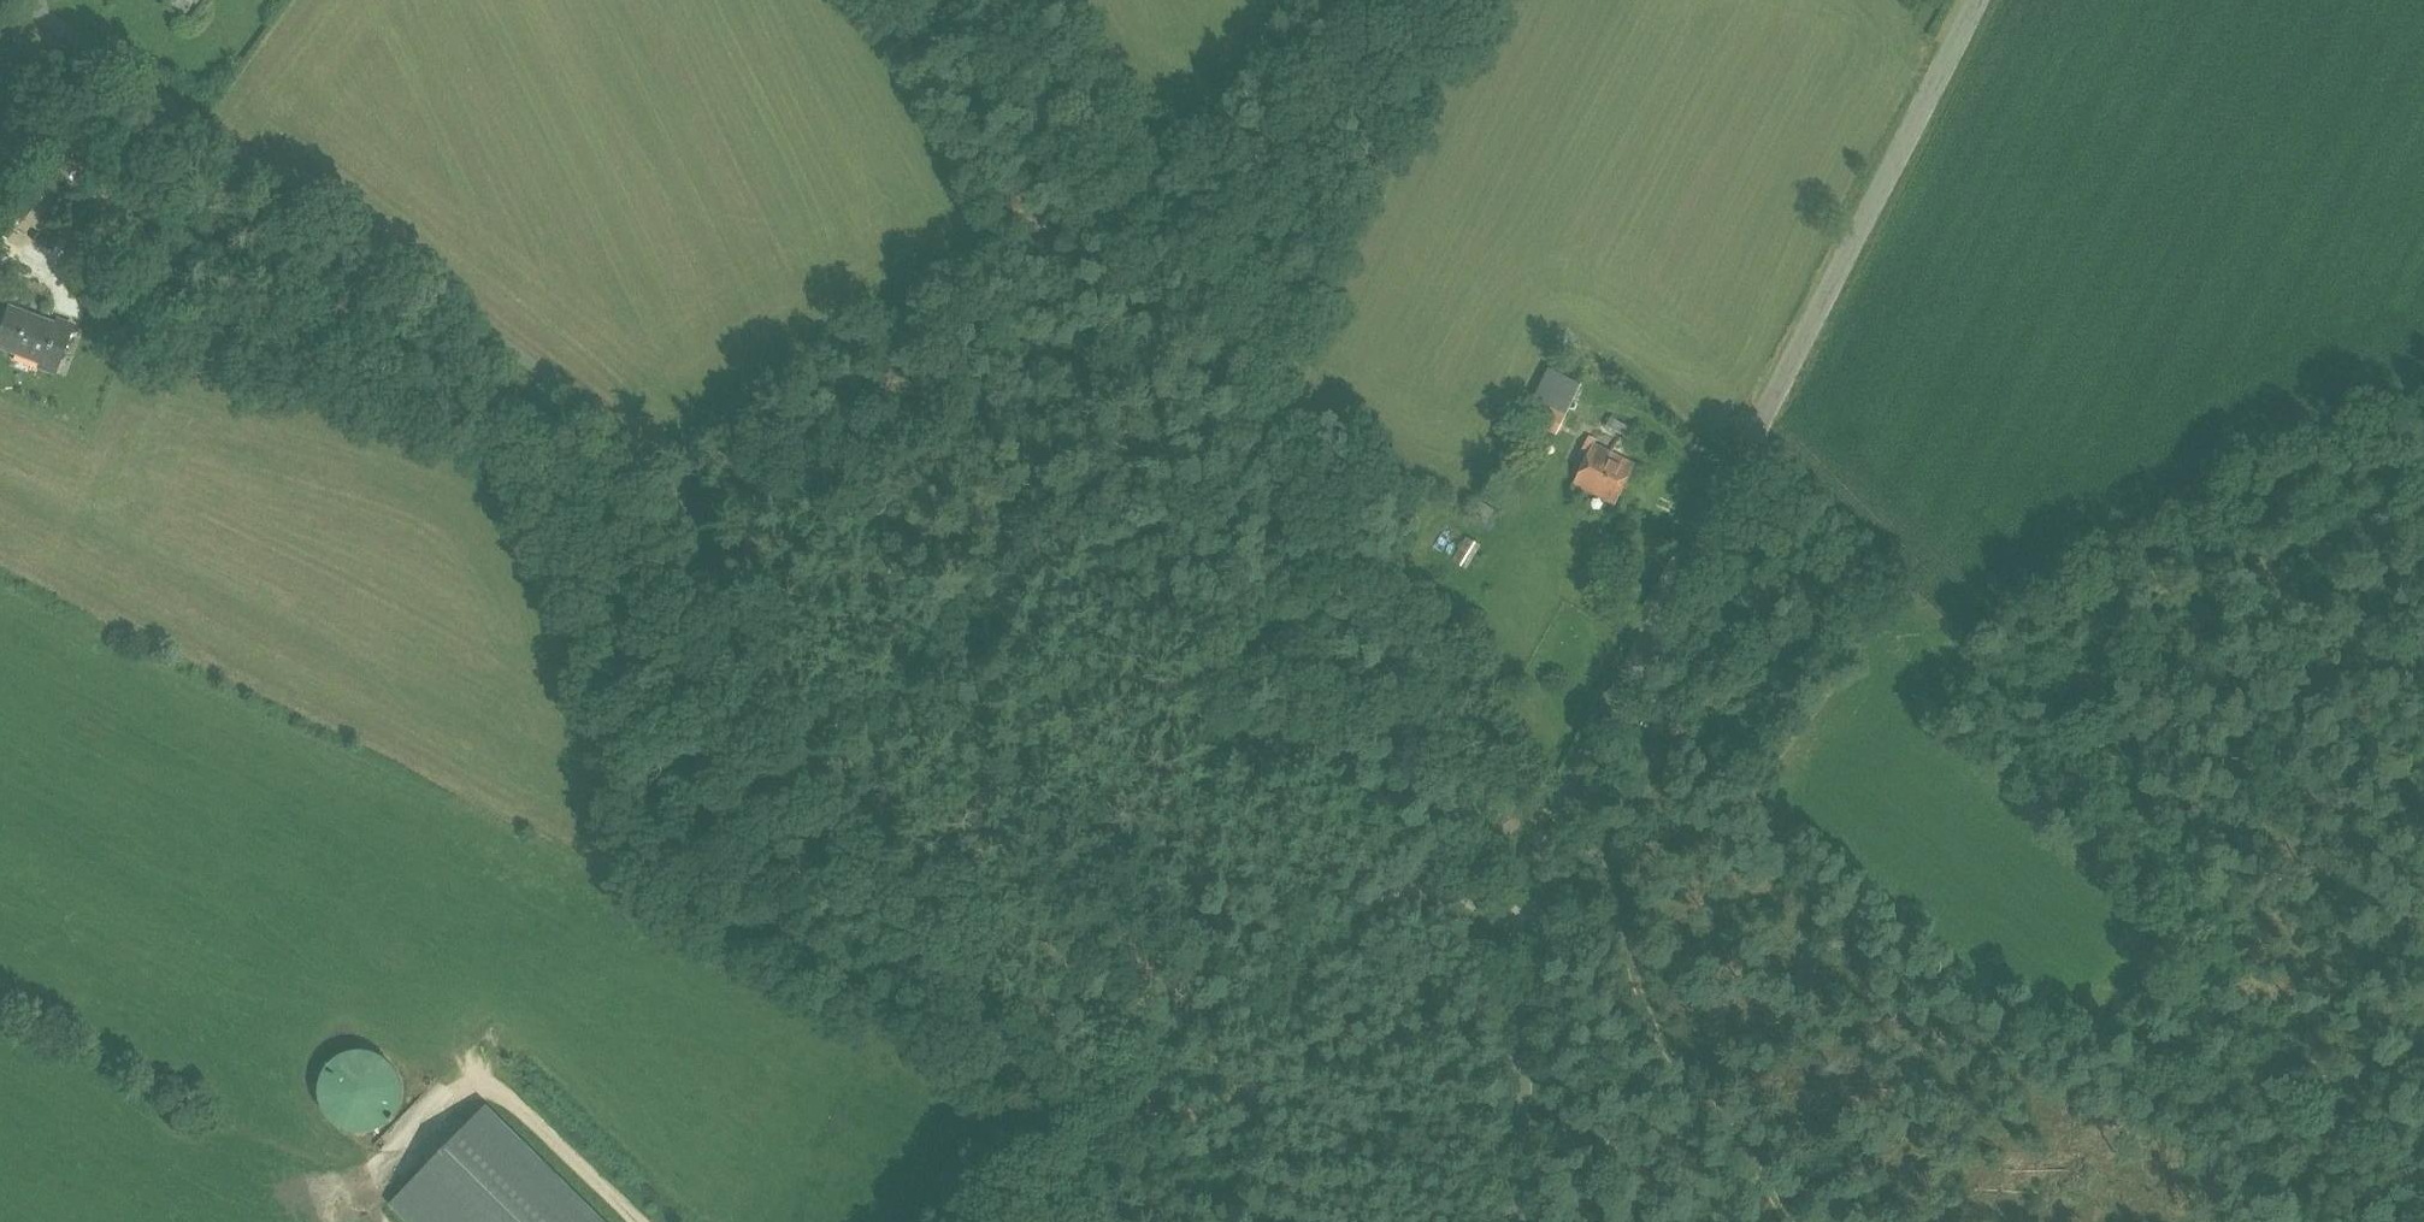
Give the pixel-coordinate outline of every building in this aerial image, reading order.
[(54,375),(73,324),(57,318),(56,321),(9,304),(0,329),(0,348),(40,363),(37,368),(54,375)] [(1525,418),(1558,435),(1568,415),(1567,414),(1582,383),(1550,367),(1535,398),(1525,418)] [(1607,424),(1626,434),(1630,426),(1611,416),(1607,424)] [(1575,483),(1616,502),(1635,462),(1594,443),(1575,483)] [(1454,559),(1470,568),(1483,543),(1467,535),(1454,559)] [(760,770),(750,775),(763,796),(772,791),(760,770)] [(320,1082),(320,1086),(319,1090),(320,1093),(320,1097),(321,1100),(322,1104),(323,1107),(325,1110),(327,1114),(329,1116),(332,1119),(334,1122),(337,1124),(340,1126),(343,1127),(347,1129),(350,1130),(354,1131),(357,1131),(361,1131),(365,1131),(368,1131),(372,1130),(375,1129),(378,1128),(382,1126),(385,1124),(388,1122),(390,1119),(393,1117),(395,1114),(397,1111),(399,1108),(400,1104),(401,1101),(402,1097),(403,1094),(403,1090),(403,1086),(402,1083),(401,1079),(400,1076),(399,1072),(397,1069),(395,1066),(393,1063),(391,1060),(388,1058),(385,1056),(382,1054),(379,1052),(376,1051),(372,1049),(369,1049),(365,1048),(361,1048),(358,1048),(354,1049),(350,1049),(347,1050),(344,1052),(340,1053),(337,1055),(334,1058),(332,1060),(329,1063),(327,1066),(325,1069),(323,1072),(322,1075),(321,1079),(320,1082)] [(488,1104),(462,1132),(393,1201),(414,1221),(608,1221),(488,1104)] [(1085,1111),(1088,1118),(1097,1114),(1093,1107),(1085,1111)]
